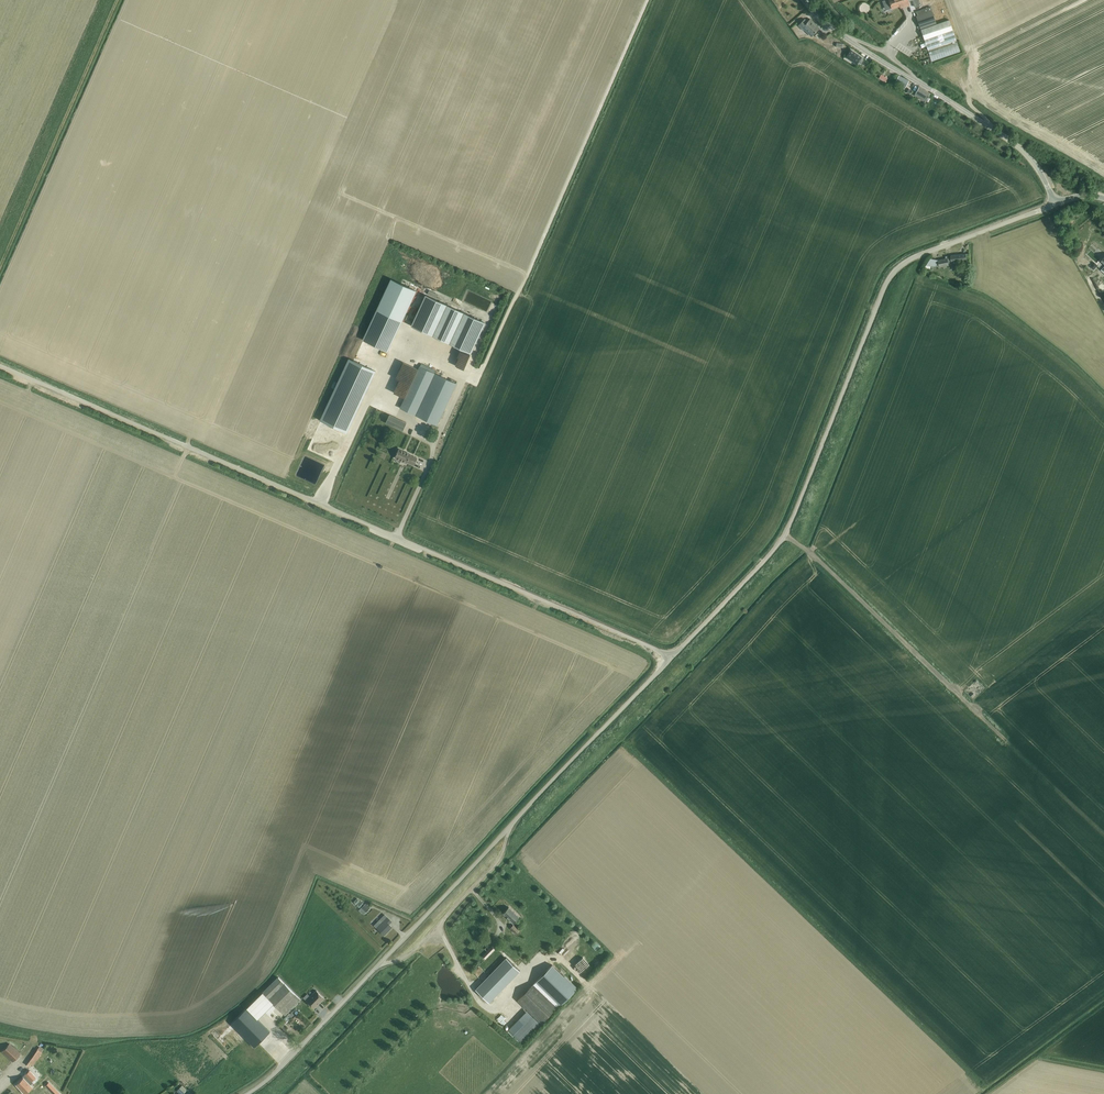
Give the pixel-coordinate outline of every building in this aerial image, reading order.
[(883,1),(885,9),(891,7),(891,8),(903,5),(903,7),(909,5),(908,0),(886,0),(883,1)] [(916,11),(918,16),(916,16),(920,29),(928,50),(956,40),(949,20),(936,24),(932,11),(930,6),(916,11)] [(804,19),(798,25),(803,30),(804,30),(811,36),(819,28),(810,19),(807,22),(804,19)] [(861,57),(850,50),(847,55),(847,56),(846,58),(853,63),(855,61),(860,64),(864,58),(861,57)] [(907,84),(908,81),(899,75),(895,81),(900,84),(901,81),(907,84)] [(919,99),(925,102),(930,93),(918,87),(915,94),(920,96),(919,99)] [(931,259),(926,265),(939,267),(940,267),(949,265),(949,263),(952,263),(953,264),(963,263),(967,262),(966,254),(962,254),(951,256),(952,258),(950,259),(950,258),(949,257),(948,257),(947,256),(946,257),(946,258),(946,259),(939,260),(931,259)] [(391,279),(363,339),(388,351),(416,290),(391,279)] [(485,322),(426,295),(411,326),(470,353),(485,322)] [(349,359),(321,419),(347,431),(375,371),(349,359)] [(420,366),(400,408),(438,425),(457,385),(434,374),(435,373),(420,366)] [(386,423),(402,431),(406,422),(390,415),(386,423)] [(403,463),(406,464),(407,463),(408,463),(414,465),(417,458),(411,455),(411,454),(399,449),(395,457),(404,461),(403,463)] [(509,907),(503,913),(513,923),(519,917),(509,907)] [(384,935),(392,927),(388,923),(390,920),(385,915),(380,919),(382,921),(376,927),(384,935)] [(519,930),(516,928),(513,925),(510,928),(516,934),(519,930)] [(486,951),(482,956),(485,959),(495,949),(489,944),(484,949),(486,951)] [(490,1003),(520,972),(508,959),(477,991),(490,1003)] [(528,1010),(541,1023),(576,987),(552,964),(518,1000),(528,1010)] [(301,999),(279,977),(264,993),(285,1014),(301,999)] [(325,999),(317,991),(307,1000),(315,1009),(325,999)] [(247,1008),(231,1024),(255,1047),(270,1031),(258,1019),(247,1008)] [(521,1043),(541,1023),(528,1010),(508,1030),(521,1043)] [(499,1021),(508,1025),(511,1018),(502,1014),(499,1021)] [(223,1037),(232,1031),(230,1028),(221,1034),(223,1037)] [(9,1044),(1,1052),(12,1062),(20,1054),(9,1044)] [(37,1049),(26,1065),(31,1068),(42,1052),(37,1049)] [(30,1071),(16,1084),(24,1093),(31,1086),(30,1085),(33,1082),(31,1081),(35,1076),(30,1071)] [(52,1093),(60,1093),(48,1082),(45,1086),(52,1093)] [(182,1086),(178,1090),(182,1093),(184,1093),(187,1090),(182,1086)]
